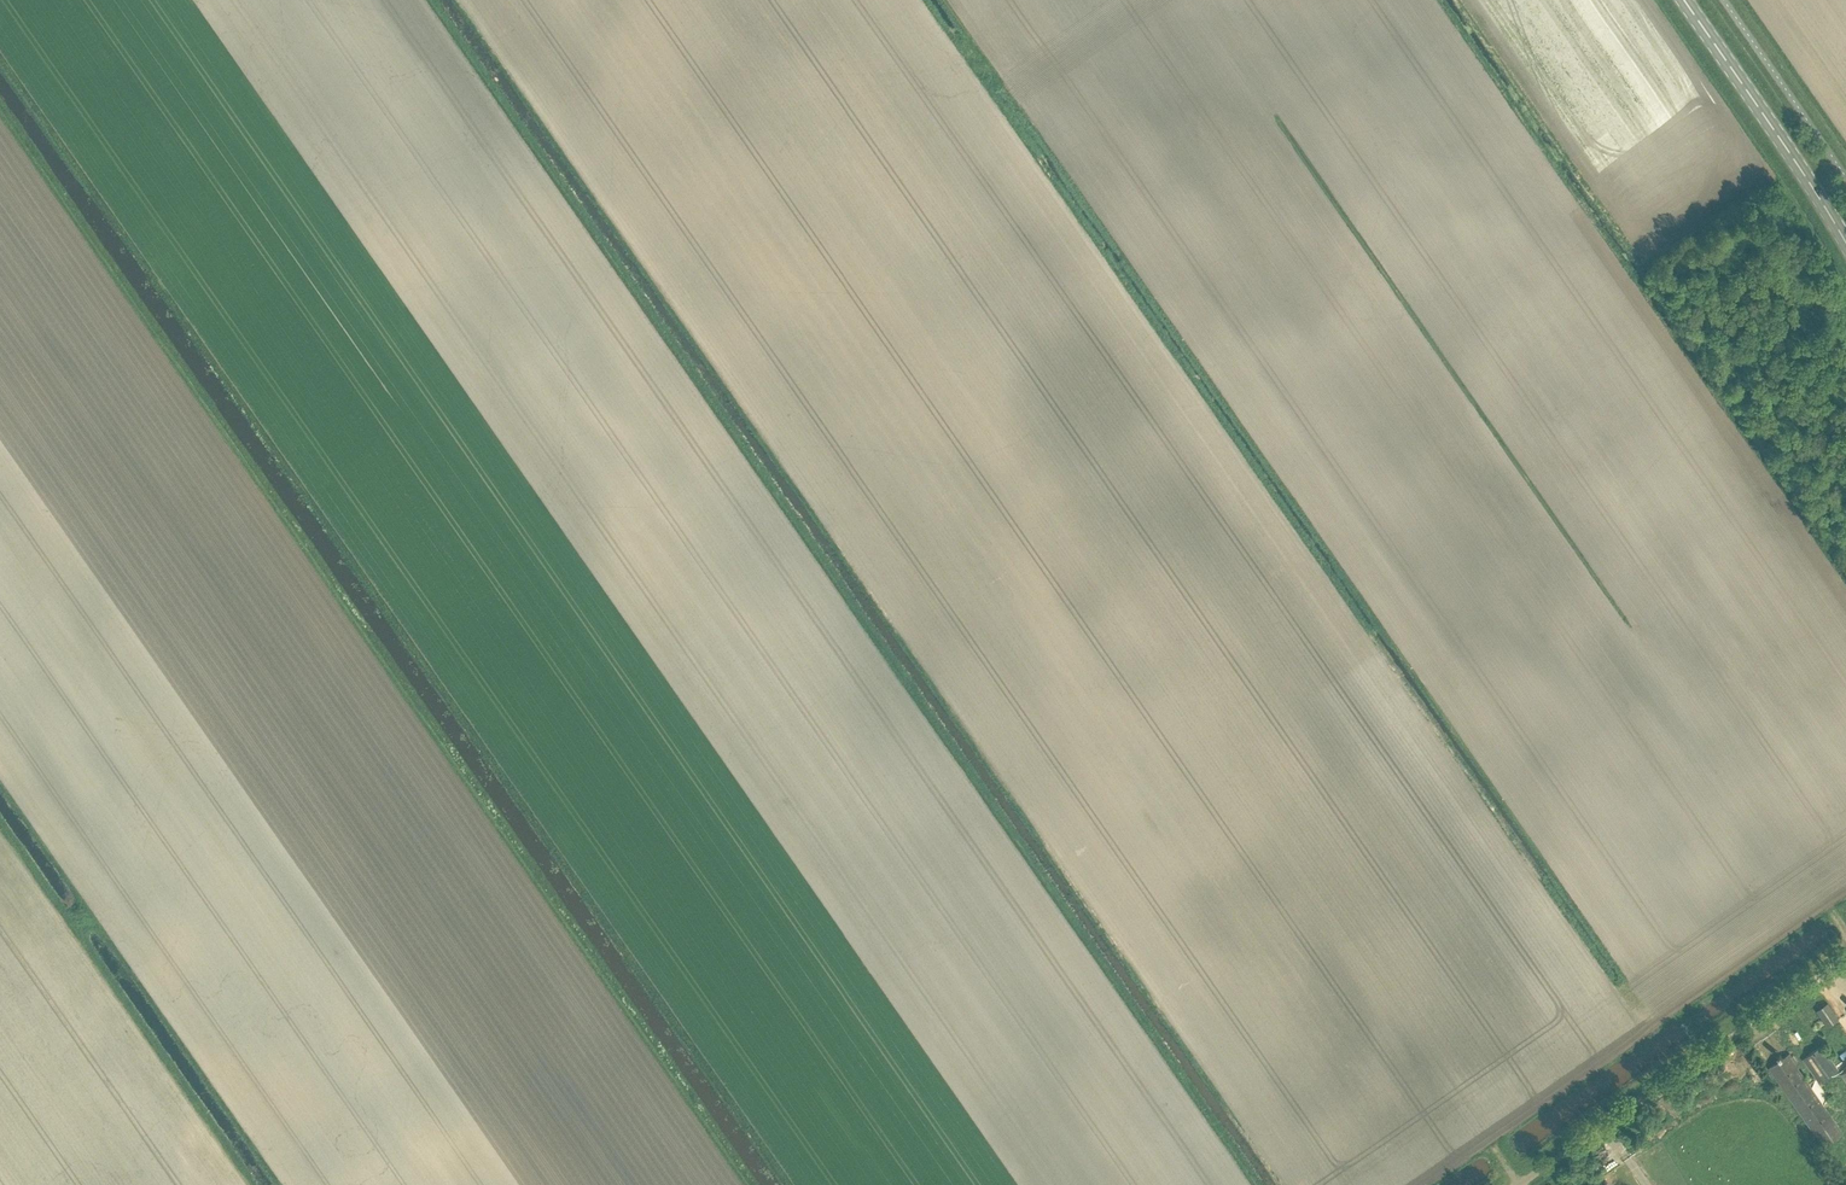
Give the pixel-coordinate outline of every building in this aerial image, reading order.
[(1828,1003),(1816,1010),(1827,1027),(1839,1019),(1828,1003)] [(1821,1044),(1802,1057),(1819,1081),(1838,1068),(1821,1044)] [(1789,1052),(1769,1066),(1824,1145),(1843,1132),(1790,1056),(1791,1055),(1789,1052)]
